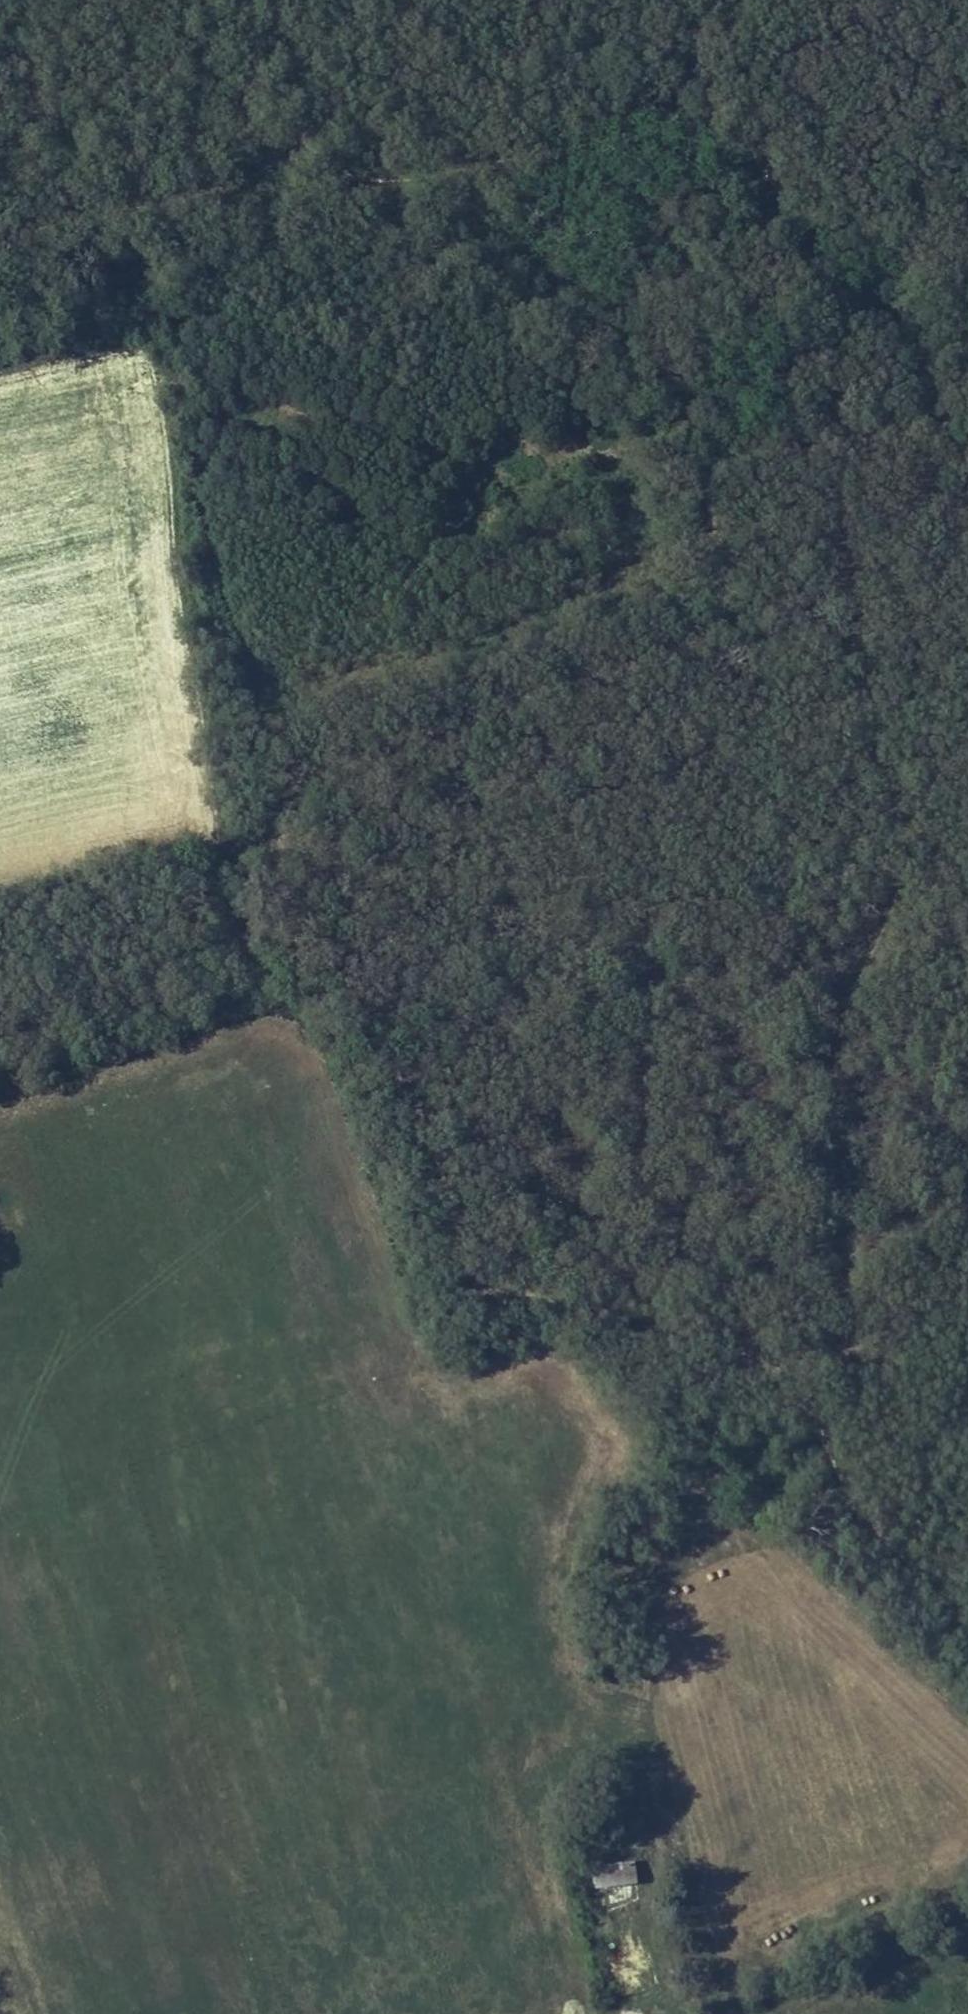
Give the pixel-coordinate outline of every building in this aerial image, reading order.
[(635,1882),(632,1862),(593,1867),(596,1887),(635,1882)]
